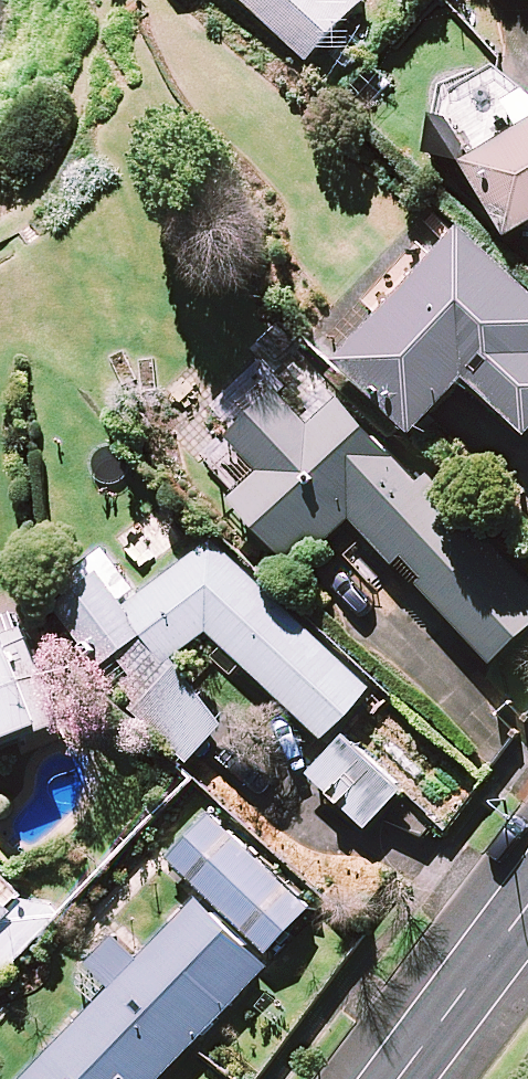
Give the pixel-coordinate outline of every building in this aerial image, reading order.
[(310,10),(320,0),(298,0),(310,10)] [(474,104),(516,204),(527,199),(527,77),(474,104)] [(347,314),(413,396),(478,340),(527,382),(527,235),(467,178),(347,314)] [(238,444),(311,518),(364,473),(508,616),(527,599),(527,514),(353,352),(314,380),(286,344),(236,374),(271,413),(238,444)] [(342,694),(319,719),(384,782),(435,738),(368,677),(395,643),(229,497),(149,554),(111,519),(62,537),(121,616),(143,605),(162,650),(150,679),(174,695),(198,713),(221,702),(235,685),(239,656),(213,638),(195,632),(183,614),(222,586),(342,694)] [(0,569),(0,713),(70,692),(26,565),(0,569)] [(240,751),(196,817),(294,902),(337,851),(240,751)] [(0,812),(0,932),(8,938),(87,862),(0,812)] [(43,1050),(67,1078),(176,1078),(157,1052),(282,915),(221,864),(43,1050)]
